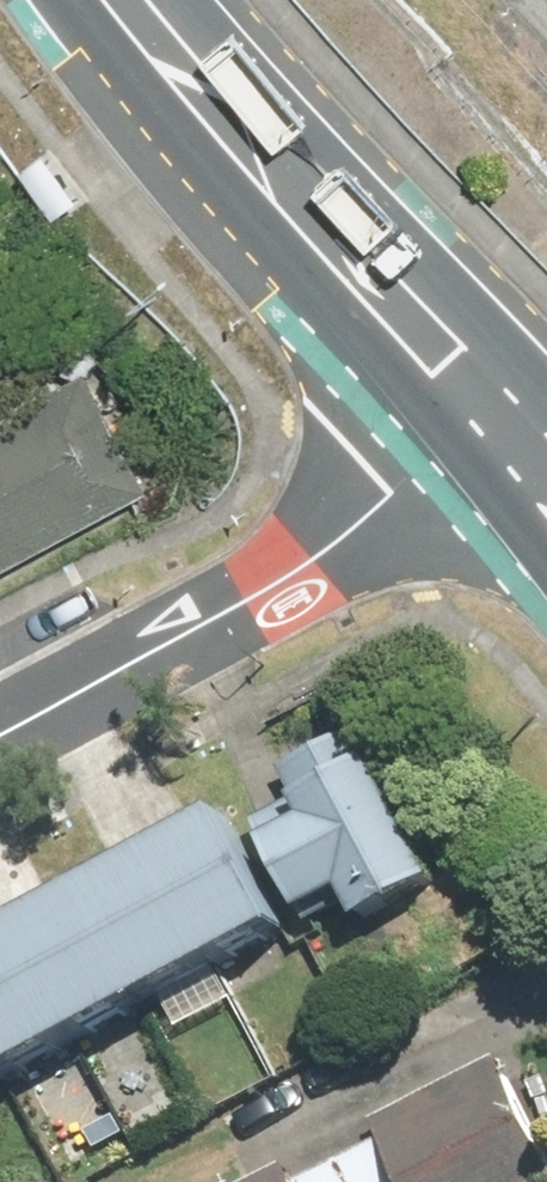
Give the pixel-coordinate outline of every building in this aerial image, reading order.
[(0,438),(0,565),(155,484),(103,384),(0,438)] [(285,794),(241,820),(287,897),(326,874),(346,907),(415,866),(333,730),(269,768),(285,794)] [(199,801),(129,839),(188,949),(258,911),(199,801)] [(129,839),(59,877),(118,986),(188,949),(129,839)] [(0,908),(0,936),(48,1024),(118,986),(59,877),(0,908)] [(48,1024),(0,936),(0,1050),(48,1024)] [(420,1181),(546,1181),(546,1090),(528,1052),(390,1119),(420,1181)] [(265,1181),(326,1181),(314,1158),(265,1181)]
